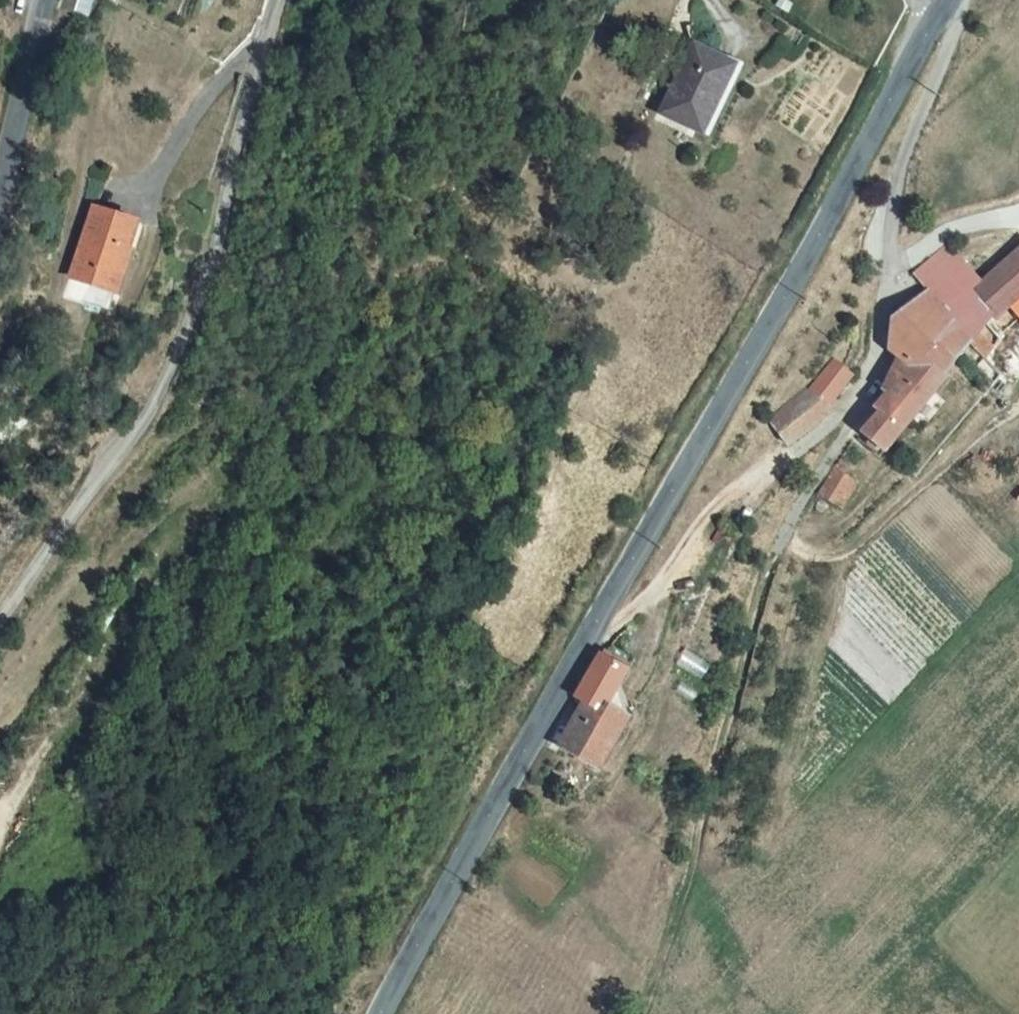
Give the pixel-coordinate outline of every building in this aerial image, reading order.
[(693,79),(686,76),(669,123),(716,138),(739,69),(701,57),(693,79)] [(143,227),(99,212),(68,300),(112,315),(143,227)] [(932,295),(944,308),(978,277),(948,243),(914,273),(932,295)] [(978,277),(944,308),(932,295),(894,319),(887,350),(912,365),(879,405),(885,410),(861,438),(879,457),(971,343),(996,315),(1000,319),(1010,309),(1018,300),(1018,248),(982,281),(978,277)] [(1010,309),(1018,318),(1018,300),(1010,309)] [(809,387),(770,419),(789,444),(831,411),(829,405),(854,377),(834,357),(809,387)] [(818,494),(845,510),(863,482),(836,465),(818,494)] [(602,652),(578,695),(589,700),(606,709),(608,705),(628,668),(602,652)] [(606,709),(589,700),(562,746),(598,768),(628,717),(608,705),(606,709)]
